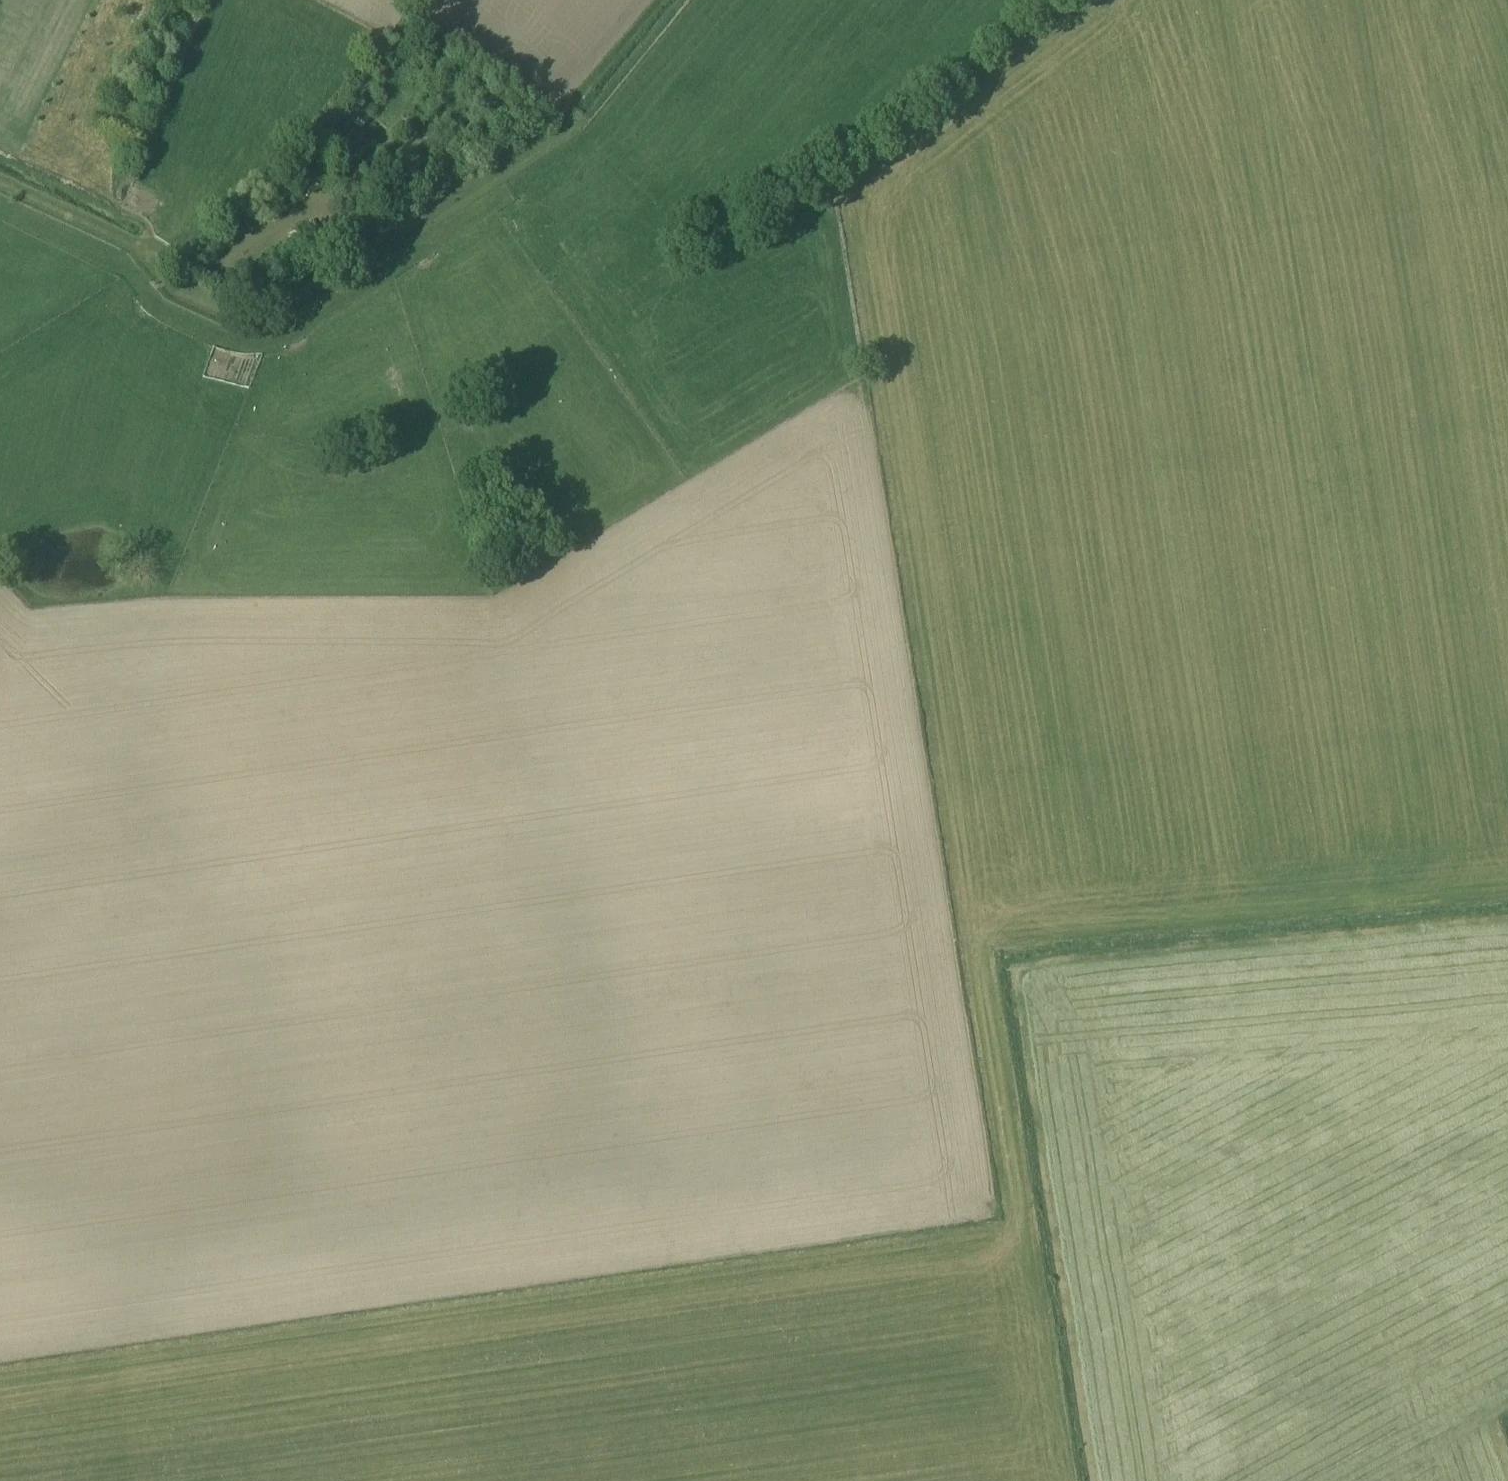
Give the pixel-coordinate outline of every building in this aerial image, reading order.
[(337,108),(325,121),(335,129),(346,116),(337,108)] [(359,111),(350,120),(361,131),(370,122),(359,111)]
